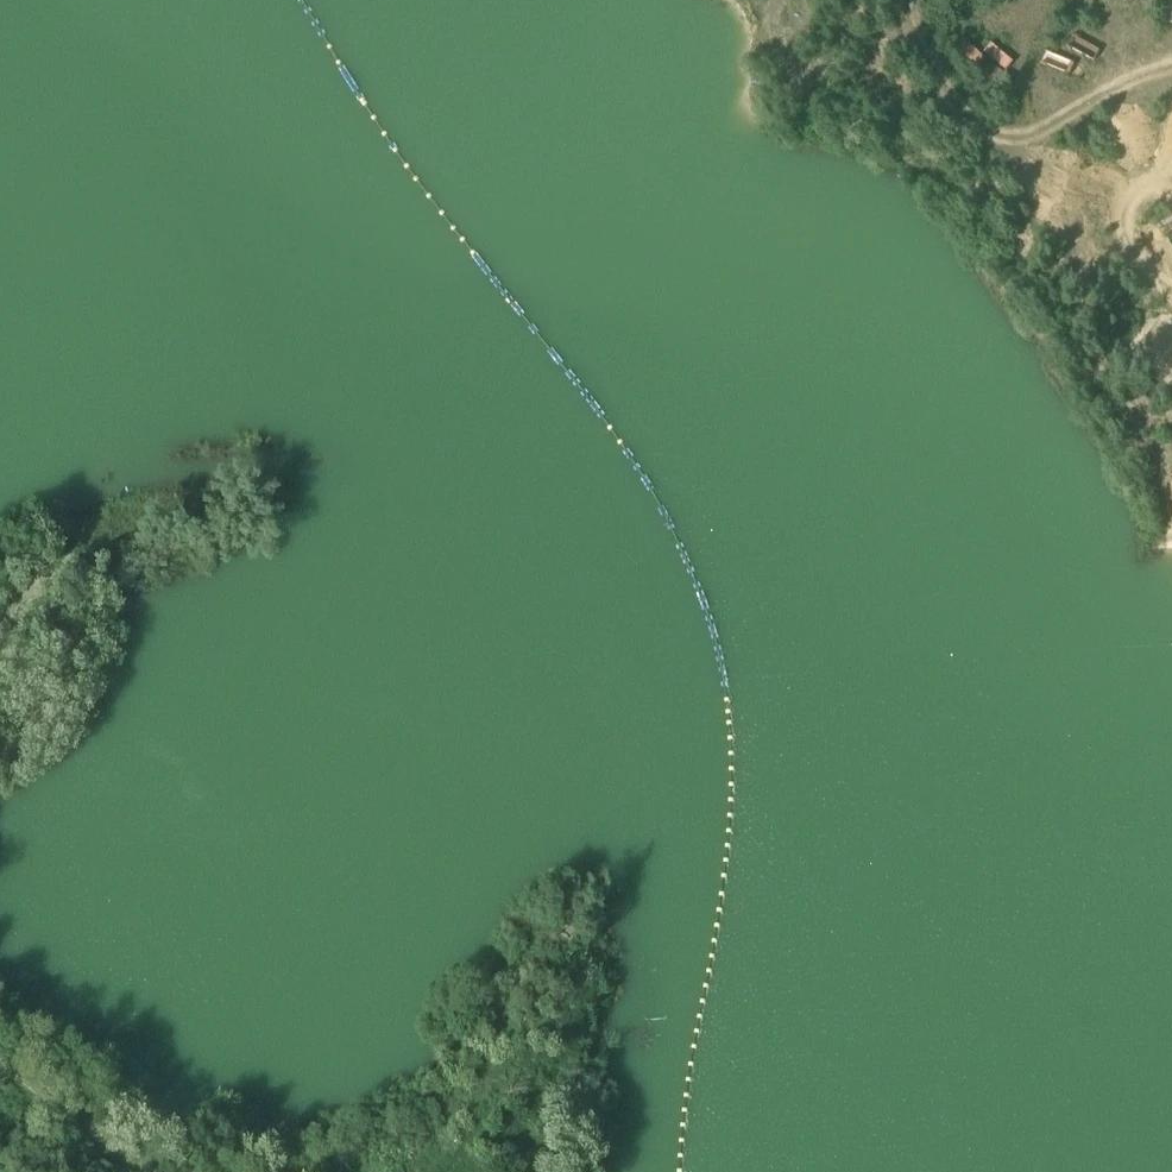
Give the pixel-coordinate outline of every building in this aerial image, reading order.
[(1097,54),(1103,38),(1072,28),(1067,44),(1097,54)]
